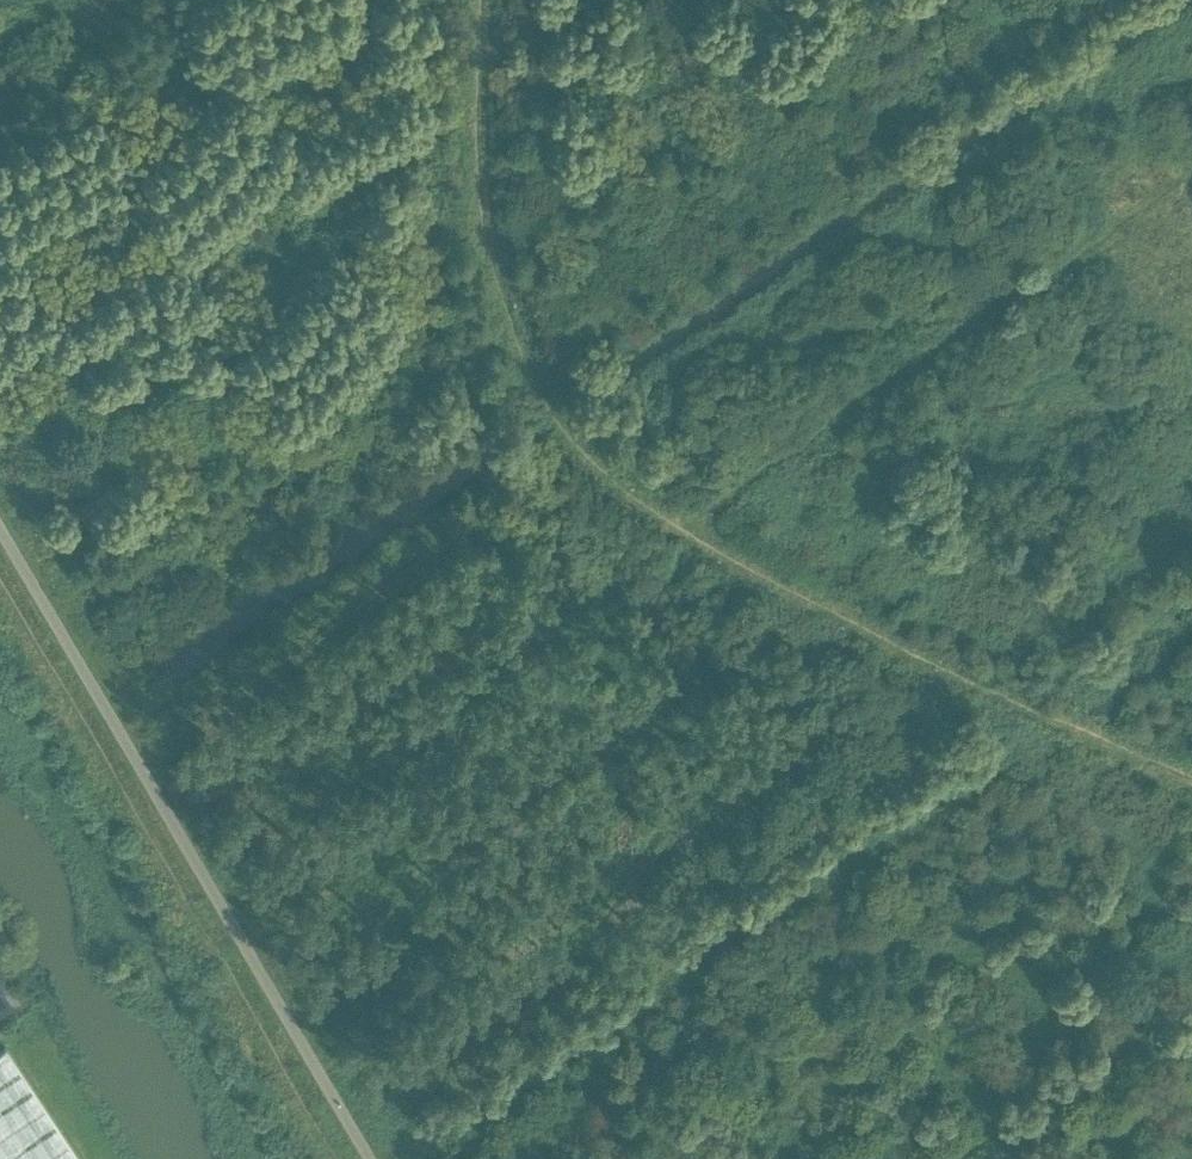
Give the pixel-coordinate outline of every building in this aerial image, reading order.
[(6,1047),(0,1052),(0,1158),(80,1158),(6,1047)]
